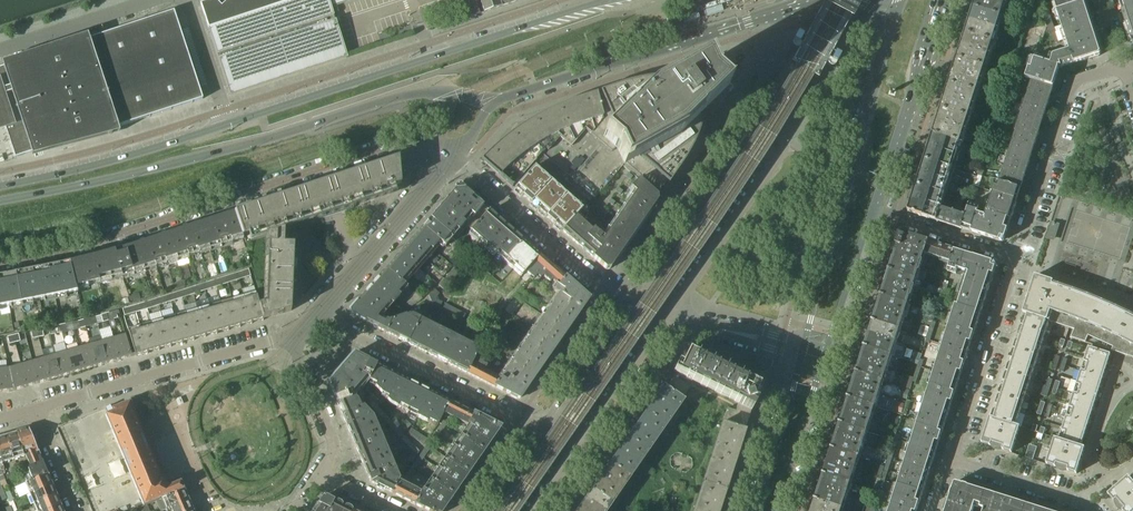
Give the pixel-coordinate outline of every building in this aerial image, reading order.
[(330,6),(349,0),(228,0),(221,6),(215,0),(211,0),(200,3),(230,95),(347,57),(330,6)] [(484,12),(522,0),(480,0),(484,12)] [(824,1),(825,1),(844,11),(852,15),(854,16),(862,0),(824,0),(824,1)] [(973,9),(1002,18),(1008,0),(976,0),(973,9)] [(1043,17),(1050,15),(1045,0),(1037,0),(1043,17)] [(1083,0),(1057,0),(1057,2),(1054,3),(1057,11),(1084,2),(1083,0)] [(1119,2),(1122,12),(1132,8),(1132,0),(1124,0),(1119,2)] [(1094,32),(1087,12),(1084,2),(1057,11),(1056,11),(1066,41),(1094,32)] [(1122,12),(1126,22),(1132,19),(1132,8),(1122,12)] [(1002,18),(973,9),(965,33),(994,43),(1002,18)] [(2,125),(14,160),(41,151),(42,153),(202,101),(173,13),(0,68),(0,126),(2,125)] [(1044,18),(1053,45),(1059,43),(1050,15),(1044,18)] [(1100,52),(1097,42),(1094,32),(1066,41),(1059,43),(1053,45),(1052,46),(1035,51),(1032,59),(1059,67),(1060,68),(1061,68),(1098,56),(1100,52)] [(994,43),(965,33),(957,58),(986,68),(994,43)] [(986,68),(957,58),(949,84),(978,93),(986,68)] [(1059,67),(1032,59),(1026,78),(1030,80),(1031,80),(1053,87),(1060,68),(1059,67)] [(481,160),(484,162),(499,176),(512,187),(541,154),(594,199),(618,171),(618,172),(628,166),(658,193),(663,187),(666,181),(669,183),(671,180),(676,174),(680,168),(684,162),(690,151),(693,146),(694,142),(698,135),(699,132),(700,130),(701,127),(701,125),(702,122),(702,119),(703,117),(703,114),(703,112),(726,90),(718,82),(713,78),(706,63),(677,78),(674,77),(671,77),(668,77),(661,77),(657,77),(652,78),(645,79),(638,80),(629,82),(623,84),(600,92),(596,93),(570,101),(546,112),(534,118),(522,125),(511,133),(501,141),(491,150),(481,160)] [(1011,73),(1025,78),(1028,71),(1014,66),(1011,73)] [(793,74),(784,89),(797,97),(806,82),(800,78),(798,77),(793,74)] [(1021,189),(1040,127),(1053,87),(1031,80),(1015,130),(1016,131),(999,182),(1021,189)] [(978,93),(949,84),(941,109),(970,118),(978,93)] [(970,118),(941,109),(933,134),(960,143),(962,144),(970,118)] [(992,112),(989,123),(995,125),(998,114),(992,112)] [(960,143),(933,134),(925,160),(952,168),(960,143)] [(259,203),(234,211),(243,235),(244,238),(245,243),(265,236),(269,235),(265,308),(263,308),(265,318),(291,311),(292,286),(292,279),(293,269),(293,263),(293,253),(294,247),(294,245),(290,245),(287,245),(288,229),(291,228),(318,219),(322,218),(344,210),(353,207),(352,204),(351,200),(352,200),(361,197),(370,194),(379,191),(385,189),(394,186),(401,184),(398,157),(392,159),(281,196),(274,198),(265,201),(259,203)] [(952,168),(925,160),(917,185),(944,194),(952,168)] [(547,165),(590,201),(593,198),(550,161),(547,165)] [(558,188),(534,167),(514,189),(538,210),(558,188)] [(596,231),(593,229),(596,226),(587,218),(583,223),(576,217),(582,209),(561,231),(605,270),(610,269),(618,257),(619,258),(650,213),(649,212),(657,201),(657,196),(656,196),(638,180),(631,189),(633,191),(602,237),(596,232),(596,231)] [(1021,189),(999,182),(995,181),(991,192),(992,192),(986,213),(1011,221),(1021,189)] [(945,194),(944,194),(917,185),(908,211),(936,220),(940,208),(941,208),(945,194)] [(461,186),(457,187),(429,219),(452,238),(454,240),(467,226),(472,230),(489,211),(461,186)] [(582,209),(558,188),(538,210),(561,231),(582,209)] [(1037,265),(1132,296),(1132,218),(1060,195),(1037,265)] [(1011,221),(986,213),(983,221),(975,218),(978,208),(969,205),(967,210),(961,228),(1001,241),(1005,239),(1011,221)] [(957,213),(941,208),(940,208),(936,220),(961,228),(967,210),(959,208),(957,213)] [(243,235),(234,211),(223,215),(202,222),(210,249),(244,238),(243,235)] [(514,233),(506,226),(489,211),(472,230),(471,232),(479,240),(485,245),(495,254),(514,233)] [(452,238),(429,219),(416,235),(387,268),(403,283),(439,242),(445,246),(452,238)] [(210,249),(202,222),(170,233),(178,260),(210,249)] [(178,260),(170,233),(136,244),(144,270),(178,260)] [(523,241),(514,233),(495,254),(504,262),(523,241)] [(794,236),(787,233),(785,236),(784,235),(780,243),(789,248),(793,240),(792,239),(794,236)] [(929,241),(904,233),(903,236),(900,235),(896,245),(897,245),(925,254),(929,241)] [(525,272),(539,256),(523,241),(504,262),(520,277),(525,272)] [(954,250),(929,241),(925,254),(950,262),(954,250)] [(144,270),(136,244),(115,250),(122,275),(122,276),(123,277),(144,270)] [(472,259),(480,250),(474,245),(472,248),(469,245),(464,251),(472,259)] [(925,254),(897,245),(889,270),(917,279),(925,254)] [(93,256),(82,259),(71,262),(77,288),(122,276),(122,275),(115,250),(93,256)] [(978,323),(990,284),(996,265),(996,263),(954,250),(950,262),(948,271),(951,272),(956,274),(960,263),(964,265),(968,266),(952,314),(978,323)] [(471,259),(466,254),(456,266),(461,270),(471,259)] [(476,260),(484,267),(488,263),(480,256),(476,260)] [(531,277),(545,261),(539,256),(525,272),(531,277)] [(566,279),(545,261),(531,277),(534,279),(537,276),(541,279),(543,277),(550,283),(552,281),(558,286),(559,287),(566,279)] [(77,288),(71,262),(59,265),(49,267),(55,297),(78,293),(77,288)] [(960,263),(956,274),(960,275),(962,268),(963,269),(964,265),(960,263)] [(444,271),(446,273),(452,266),(450,264),(444,271)] [(55,297),(49,267),(16,273),(22,304),(55,297)] [(485,271),(491,276),(494,273),(488,267),(485,271)] [(387,268),(358,301),(376,317),(379,318),(380,317),(407,286),(403,283),(387,268)] [(446,287),(459,273),(454,268),(441,282),(439,285),(443,289),(446,287)] [(917,279),(889,270),(881,296),(909,305),(917,279)] [(16,273),(0,276),(0,308),(22,304),(16,273)] [(1131,313),(1103,300),(1074,288),(1035,276),(1023,313),(1027,314),(1050,322),(1074,330),(1071,338),(1132,358),(1132,314),(1131,313)] [(586,297),(566,279),(559,287),(558,286),(553,291),(558,295),(559,295),(581,310),(587,302),(586,297)] [(944,297),(949,282),(945,281),(940,296),(944,297)] [(437,296),(439,294),(434,289),(431,293),(428,296),(431,304),(437,307),(439,308),(442,302),(440,301),(439,301),(437,296)] [(256,292),(244,296),(251,322),(260,320),(260,321),(263,320),(263,319),(256,292)] [(139,293),(133,295),(135,301),(141,300),(139,293)] [(559,295),(558,295),(543,316),(566,333),(581,310),(559,295)] [(244,296),(232,299),(240,326),(248,323),(249,325),(252,324),(251,322),(244,296)] [(909,305),(881,296),(873,321),(901,330),(909,305)] [(157,298),(151,300),(153,307),(159,305),(157,298)] [(232,299),(220,302),(228,329),(237,327),(237,328),(240,327),(240,326),(232,299)] [(385,321),(380,317),(379,318),(376,317),(358,301),(350,310),(350,315),(406,343),(420,318),(413,314),(412,315),(409,314),(409,316),(406,315),(385,321)] [(220,302),(209,306),(217,332),(225,330),(226,331),(228,330),(228,329),(220,302)] [(464,313),(443,303),(440,309),(461,319),(464,313)] [(209,306),(197,309),(205,336),(214,333),(214,335),(217,334),(217,332),(209,306)] [(197,309),(186,312),(193,339),(202,337),(202,338),(205,337),(205,336),(197,309)] [(186,312),(174,316),(182,342),(191,340),(191,341),(194,340),(193,339),(186,312)] [(446,315),(439,312),(436,318),(443,321),(446,315)] [(937,321),(933,319),(934,314),(929,313),(925,324),(923,331),(928,332),(925,342),(929,344),(937,321)] [(967,356),(975,332),(978,323),(952,314),(947,330),(942,348),(967,356)] [(1046,334),(1050,322),(1027,314),(1023,327),(1046,334)] [(174,316),(163,319),(170,346),(179,343),(179,345),(182,344),(182,342),(174,316)] [(543,316),(527,339),(550,355),(566,333),(543,316)] [(450,333),(420,318),(406,343),(436,358),(450,333)] [(163,319),(151,322),(159,349),(167,347),(168,348),(171,347),(170,346),(163,319)] [(85,326),(83,320),(78,321),(72,322),(73,329),(79,328),(85,326)] [(891,358),(901,330),(873,321),(864,349),(891,358)] [(73,329),(72,322),(65,324),(60,325),(61,332),(67,330),(73,329)] [(151,322),(140,326),(147,352),(156,350),(156,351),(159,350),(159,349),(151,322)] [(148,354),(147,352),(140,326),(127,329),(135,356),(144,353),(145,355),(148,354)] [(1038,357),(1046,334),(1023,327),(1016,350),(1038,357)] [(479,347),(450,333),(436,358),(466,374),(475,357),(479,347)] [(125,335),(114,338),(120,360),(132,356),(125,335)] [(114,338),(102,341),(108,363),(120,360),(114,338)] [(550,355),(527,339),(511,361),(535,377),(550,355)] [(102,341),(90,345),(97,366),(108,363),(102,341)] [(90,345),(79,348),(85,370),(97,366),(90,345)] [(1103,378),(1111,354),(1088,347),(1081,370),(1103,378)] [(79,348),(67,351),(73,373),(85,370),(79,348)] [(958,386),(964,367),(967,356),(942,348),(932,377),(958,386)] [(883,383),(891,358),(864,349),(856,375),(883,383)] [(1031,380),(1038,357),(1016,350),(1009,372),(1031,380)] [(67,351),(55,355),(61,377),(73,373),(67,351)] [(744,430),(751,410),(755,401),(752,399),(758,387),(688,352),(679,371),(676,375),(687,381),(689,376),(739,400),(735,410),(727,407),(722,422),(744,430)] [(916,383),(924,360),(920,358),(922,354),(915,352),(912,362),(918,364),(912,381),(916,383)] [(355,394),(362,386),(367,380),(375,365),(369,361),(353,353),(328,382),(335,399),(342,414),(361,406),(358,400),(355,397),(353,397),(353,394),(355,394)] [(55,355),(43,358),(49,380),(61,377),(55,355)] [(499,378),(482,370),(485,365),(479,362),(480,360),(475,357),(466,374),(493,387),(499,378)] [(43,358),(31,362),(37,383),(49,380),(43,358)] [(535,377),(511,361),(499,378),(493,387),(516,399),(521,398),(535,377)] [(31,362),(21,365),(25,387),(37,383),(31,362)] [(21,365),(9,368),(13,390),(25,387),(21,365)] [(409,382),(375,365),(367,380),(376,384),(375,386),(381,394),(388,397),(387,399),(390,403),(396,407),(409,382)] [(0,369),(0,385),(1,392),(13,390),(9,368),(0,369)] [(1096,401),(1103,378),(1081,370),(1073,393),(1096,401)] [(1023,403),(1031,380),(1009,372),(1001,395),(1023,403)] [(875,409),(883,383),(856,375),(847,400),(875,409)] [(674,377),(666,388),(681,399),(690,387),(674,377)] [(948,415),(954,396),(958,386),(932,377),(922,407),(948,415)] [(407,412),(420,387),(409,382),(396,407),(407,412)] [(438,423),(443,413),(449,402),(420,387),(407,412),(430,423),(431,422),(435,424),(438,423)] [(665,425),(683,400),(681,399),(666,388),(663,387),(646,412),(665,425)] [(1088,424),(1096,401),(1073,393),(1066,416),(1088,424)] [(1016,425),(1023,403),(1001,395),(994,418),(1016,425)] [(183,404),(181,397),(175,399),(178,406),(183,404)] [(162,477),(132,406),(133,406),(130,399),(127,400),(127,401),(116,405),(115,404),(105,408),(107,414),(105,415),(143,506),(146,506),(147,505),(156,501),(162,499),(184,489),(181,481),(168,486),(164,477),(162,477)] [(907,399),(902,415),(906,416),(911,400),(907,399)] [(867,435),(875,409),(847,400),(839,426),(867,435)] [(369,404),(387,424),(391,420),(378,406),(374,402),(369,404)] [(474,415),(451,403),(449,402),(443,413),(466,425),(474,415)] [(368,415),(366,409),(362,405),(361,406),(342,414),(346,424),(368,415)] [(945,425),(948,415),(922,407),(919,417),(945,425)] [(648,451),(665,425),(646,412),(628,438),(648,451)] [(377,423),(374,417),(371,414),(368,415),(346,424),(350,434),(377,423)] [(497,426),(474,415),(466,425),(491,440),(498,431),(497,426)] [(1081,446),(1088,424),(1066,416),(1059,439),(1081,446)] [(935,455),(942,435),(945,425),(919,417),(909,447),(935,455)] [(1012,453),(1020,427),(1016,425),(994,418),(990,417),(981,443),(1012,453)] [(443,419),(442,423),(445,426),(446,424),(452,428),(454,425),(443,419)] [(402,433),(394,424),(391,420),(387,424),(404,442),(407,439),(402,433)] [(398,420),(394,424),(402,433),(411,425),(406,420),(401,424),(398,420)] [(735,460),(744,430),(722,422),(712,452),(735,460)] [(387,447),(383,438),(377,423),(350,434),(368,475),(394,464),(387,447)] [(439,436),(445,426),(442,423),(435,433),(439,436)] [(491,440),(466,425),(460,434),(484,451),(491,440)] [(859,460),(867,435),(839,426),(832,448),(831,451),(859,460)] [(407,434),(423,445),(427,439),(411,428),(407,434)] [(38,451),(30,432),(26,430),(17,432),(17,433),(24,457),(25,456),(38,451)] [(24,457),(17,433),(6,436),(13,460),(24,457)] [(430,448),(439,436),(435,433),(426,446),(430,448)] [(484,451),(460,434),(452,445),(476,462),(484,451)] [(0,437),(0,455),(2,463),(13,460),(6,436),(0,437)] [(881,436),(877,449),(888,452),(892,440),(881,436)] [(386,437),(383,438),(387,447),(397,443),(395,437),(386,440),(386,437)] [(628,438),(610,463),(630,476),(648,451),(628,438)] [(1081,446),(1059,439),(1055,438),(1046,464),(1077,474),(1085,448),(1081,446)] [(419,451),(407,439),(404,442),(416,455),(419,451)] [(894,440),(879,486),(883,487),(898,441),(894,440)] [(476,462),(452,445),(444,456),(469,473),(476,462)] [(421,461),(430,448),(426,446),(417,459),(421,461)] [(929,475),(935,455),(909,447),(903,467),(929,475)] [(42,461),(38,451),(25,456),(30,467),(42,461)] [(851,485),(859,460),(831,451),(823,476),(851,485)] [(725,489),(735,460),(712,452),(703,482),(725,489)] [(407,460),(412,463),(416,457),(411,454),(407,460)] [(469,473),(444,456),(437,467),(461,484),(469,473)] [(424,464),(421,461),(417,459),(411,467),(416,469),(418,471),(424,464)] [(47,473),(42,461),(30,467),(29,467),(28,469),(28,471),(27,472),(25,476),(27,482),(47,473)] [(14,464),(16,471),(18,474),(24,471),(22,466),(25,464),(25,463),(21,465),(19,462),(14,464)] [(612,503),(630,476),(610,463),(592,489),(612,503)] [(399,481),(400,478),(394,464),(368,475),(370,482),(392,493),(399,481)] [(880,465),(876,477),(881,478),(884,466),(880,465)] [(408,481),(416,469),(411,467),(403,478),(408,481)] [(461,484),(437,467),(429,478),(453,495),(461,484)] [(926,485),(929,475),(903,467),(900,476),(926,485)] [(18,475),(18,474),(16,471),(13,472),(5,475),(7,479),(18,475)] [(47,473),(27,482),(24,483),(29,494),(52,484),(47,473)] [(843,510),(851,485),(823,476),(815,501),(843,510)] [(922,495),(926,485),(900,476),(897,486),(922,495)] [(1131,479),(1128,476),(1108,494),(1122,510),(1132,510),(1132,481),(1131,479)] [(875,477),(871,489),(877,491),(881,479),(875,477)] [(453,495),(429,478),(422,489),(446,506),(453,495)] [(5,480),(0,482),(0,483),(1,486),(4,492),(9,489),(5,480)] [(414,504),(420,492),(413,488),(401,482),(399,481),(392,493),(414,504)] [(725,489),(703,482),(693,510),(718,510),(725,489)] [(975,503),(980,505),(985,491),(958,482),(954,484),(945,510),(973,510),(975,503)] [(56,494),(52,484),(29,494),(33,504),(56,494)] [(919,505),(922,495),(897,486),(889,510),(917,510),(919,505)] [(13,500),(9,489),(4,492),(7,499),(8,502),(13,500)] [(184,489),(162,499),(156,501),(160,510),(161,510),(166,509),(188,499),(184,489)] [(422,489),(420,492),(414,504),(428,510),(442,510),(446,506),(422,489)] [(612,503),(592,489),(577,510),(606,510),(612,503)] [(1017,501),(985,491),(980,505),(980,507),(984,509),(983,510),(1013,510),(1017,501)] [(56,494),(33,504),(36,510),(45,510),(60,505),(56,494)] [(354,510),(326,497),(322,498),(318,504),(328,510),(353,510),(354,510)] [(879,499),(875,498),(873,505),(865,502),(862,510),(875,510),(879,499)] [(188,499),(166,509),(167,510),(190,510),(193,510),(188,499)] [(13,500),(8,502),(10,506),(12,510),(15,510),(17,510),(13,500)] [(843,510),(815,501),(812,510),(842,510),(843,510)] [(1045,510),(1017,501),(1013,510),(1045,510)]
